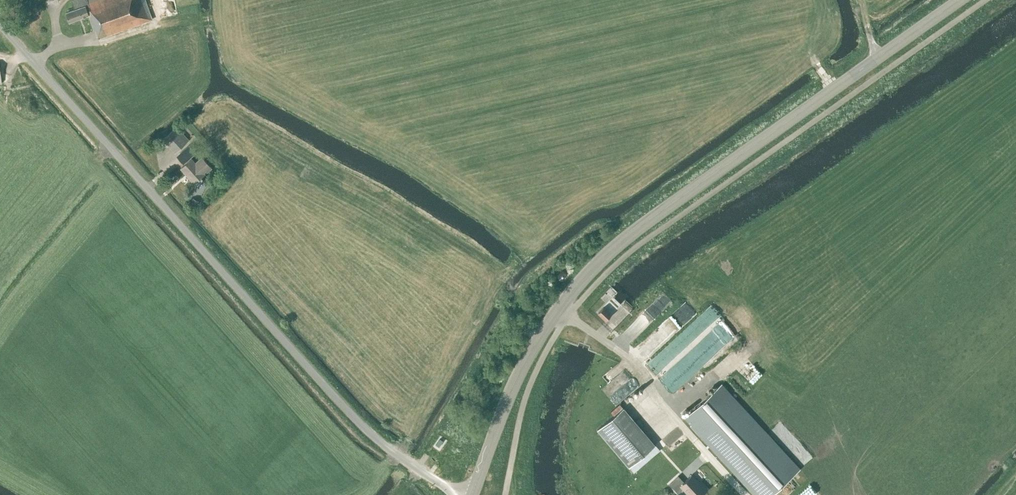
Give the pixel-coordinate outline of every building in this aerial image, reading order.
[(71,0),(74,9),(66,12),(69,21),(88,14),(94,30),(96,29),(99,38),(152,19),(145,0),(72,0),(71,0)] [(182,129),(193,118),(190,115),(179,126),(182,129)] [(175,152),(189,140),(177,126),(163,139),(175,152)] [(184,161),(195,151),(190,146),(180,155),(184,161)] [(212,168),(202,157),(195,163),(191,158),(180,168),(194,184),(201,178),(201,179),(203,178),(202,177),(205,174),(204,172),(206,171),(207,172),(212,168)] [(560,279),(567,274),(564,270),(557,275),(560,279)] [(598,313),(606,320),(611,315),(603,307),(598,313)] [(678,309),(671,316),(679,325),(686,318),(678,309)] [(685,331),(692,339),(716,319),(709,311),(692,325),(685,331)] [(745,345),(738,352),(745,360),(753,353),(745,345)] [(755,494),(772,494),(800,468),(722,384),(685,418),(755,494)] [(614,415),(597,429),(633,472),(659,450),(623,407),(614,415)] [(692,475),(684,482),(678,476),(669,484),(678,493),(683,488),(689,494),(700,494),(707,489),(700,482),(699,483),(692,475)]
